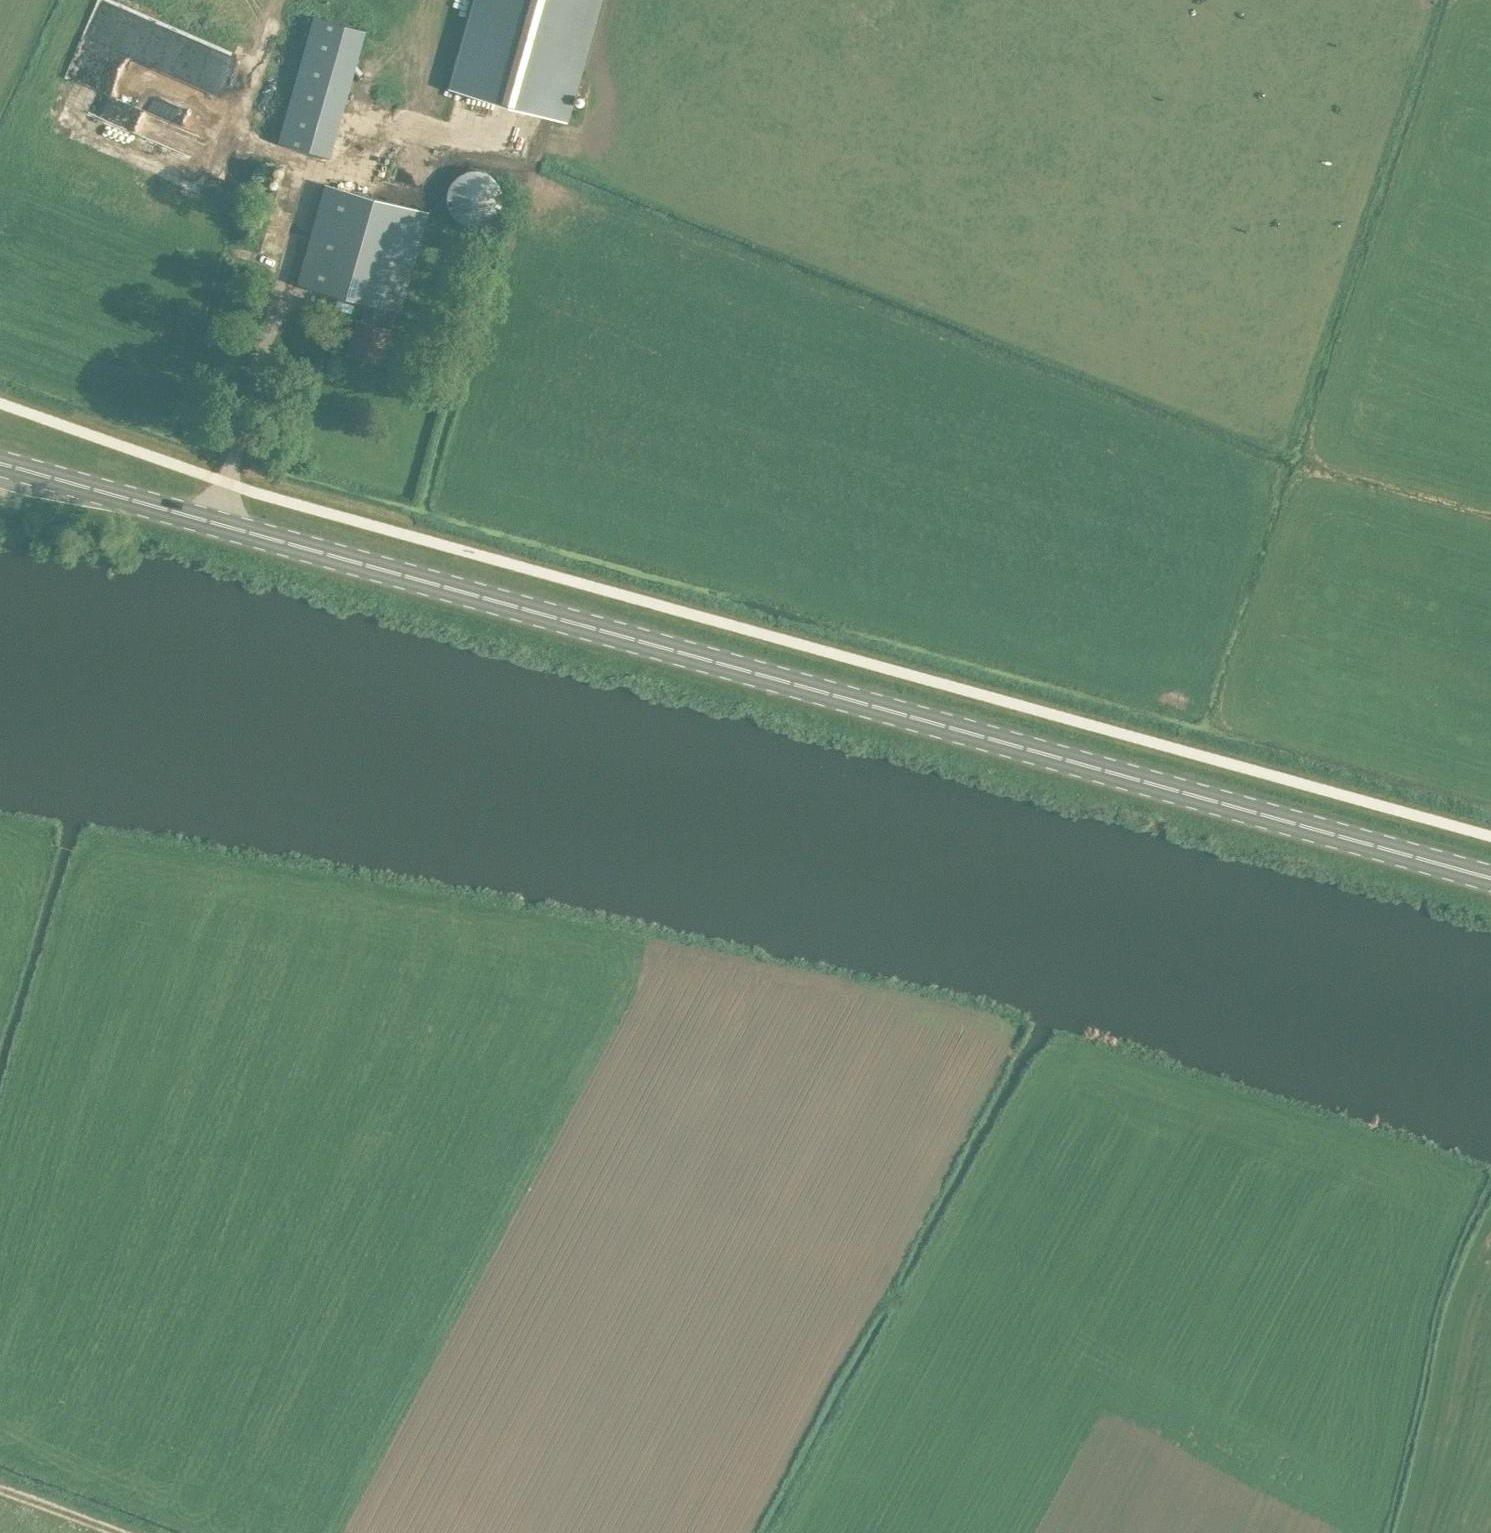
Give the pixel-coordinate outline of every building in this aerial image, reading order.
[(450,84),(562,116),(595,0),(474,0),(450,84)] [(295,75),(277,137),(327,152),(345,90),(363,29),(312,14),(295,75)] [(228,52),(160,18),(145,49),(192,73),(194,67),(206,74),(212,63),(220,68),(228,52)] [(55,127),(128,147),(136,118),(63,98),(55,127)] [(479,159),(462,161),(464,191),(481,190),(479,159)] [(323,181),(296,278),(366,298),(393,306),(399,307),(426,210),(323,181)] [(343,312),(337,333),(350,337),(347,349),(379,358),(388,325),(393,306),(366,298),(360,317),(356,316),(343,312)]
